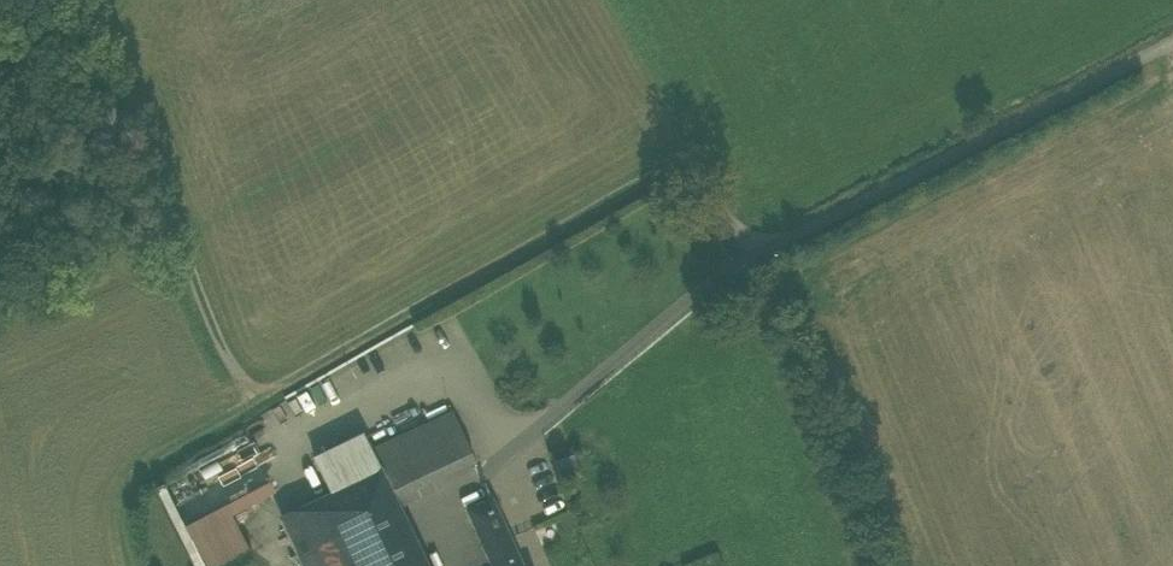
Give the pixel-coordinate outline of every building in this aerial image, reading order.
[(450,414),(370,451),(380,471),(401,461),(415,491),(475,463),(453,417),(450,414)] [(243,435),(152,484),(155,490),(164,486),(247,441),(243,435)] [(331,494),(380,471),(370,451),(362,435),(313,458),(331,494)] [(574,454),(553,461),(561,485),(582,478),(574,454)] [(401,461),(380,471),(398,507),(418,498),(415,491),(401,461)] [(398,507),(380,471),(331,494),(283,519),(305,565),(426,565),(398,507)] [(155,490),(194,565),(224,565),(248,553),(226,515),(274,490),(270,482),(185,528),(164,486),(155,490)] [(492,500),(468,511),(493,565),(522,565),(492,500)]
